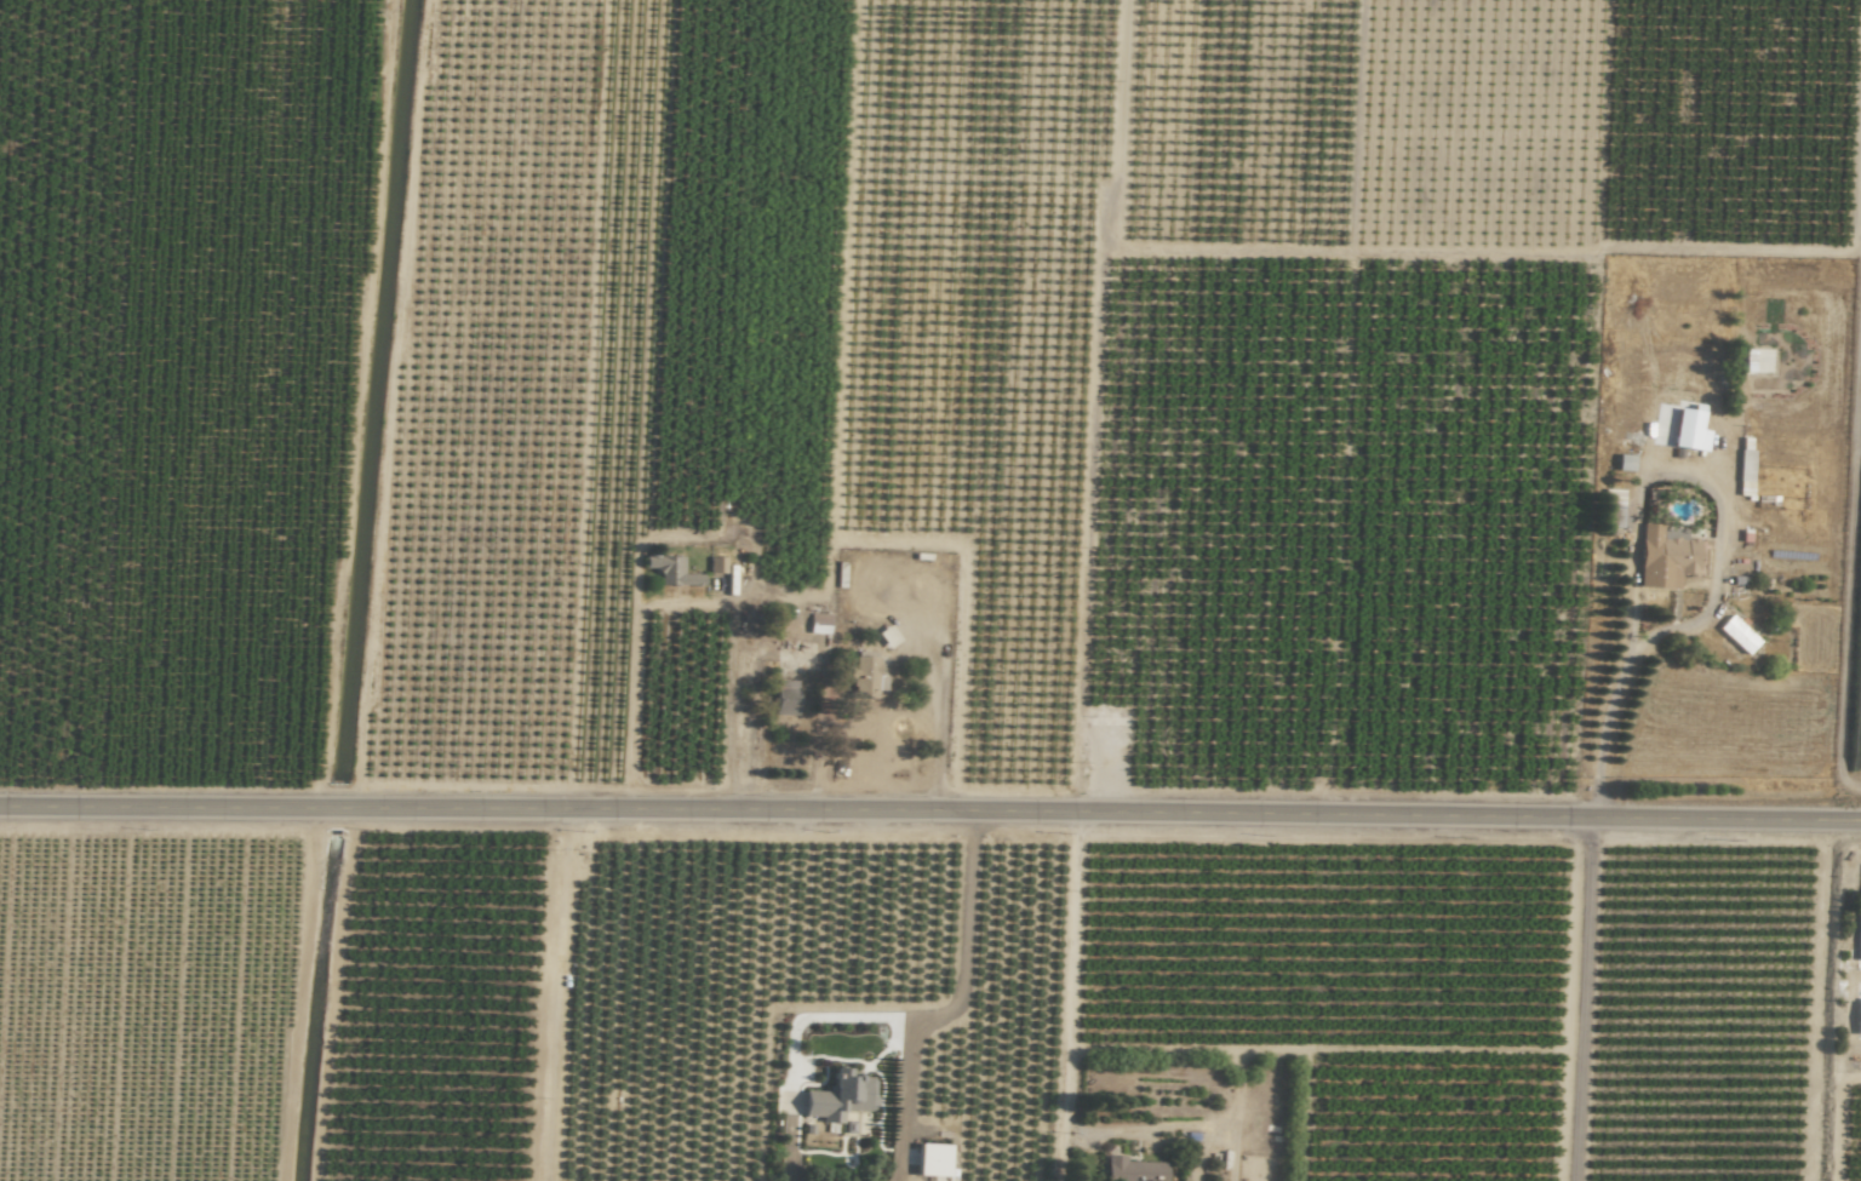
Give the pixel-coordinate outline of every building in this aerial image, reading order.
[(1635,455),(1618,455),(1617,471),(1635,471),(1635,455)] [(1660,572),(1700,572),(1701,538),(1686,538),(1686,530),(1676,530),(1676,540),(1660,539),(1660,572)] [(700,585),(699,575),(684,575),(684,556),(647,556),(647,568),(658,568),(658,586),(700,585)] [(1761,638),(1728,616),(1717,631),(1750,654),(1761,638)] [(798,681),(776,681),(777,715),(799,714),(798,681)] [(808,1090),(807,1116),(824,1116),(823,1123),(836,1124),(836,1111),(870,1111),(871,1078),(846,1077),(846,1069),(834,1069),(833,1090),(808,1090)] [(1126,1157),(1108,1157),(1107,1180),(1168,1180),(1168,1163),(1125,1162),(1126,1157)]
